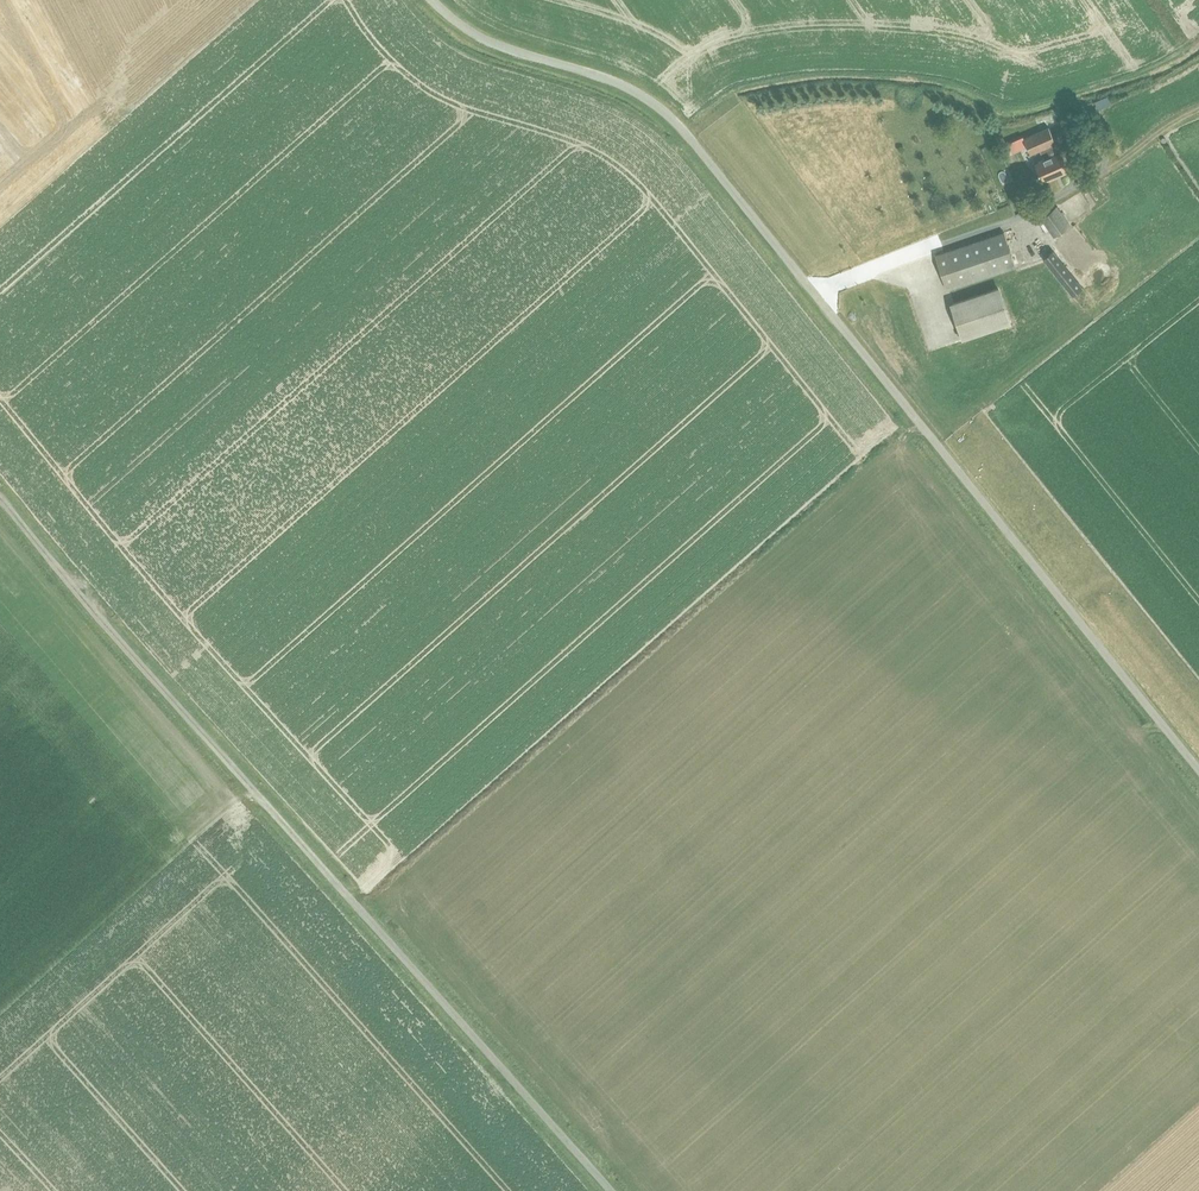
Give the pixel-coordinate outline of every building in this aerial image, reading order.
[(1096,100),(1100,108),(1111,103),(1108,95),(1096,100)] [(1043,182),(1068,171),(1060,152),(1059,153),(1055,143),(1056,143),(1049,127),(1024,138),(1031,154),(1041,150),(1045,159),(1035,163),(1043,182)] [(1008,169),(1000,172),(1005,184),(1014,181),(1008,169)] [(1057,206),(1040,218),(1053,236),(1070,224),(1057,206)] [(1004,232),(936,255),(947,289),(1016,266),(1004,232)] [(1073,295),(1083,287),(1053,250),(1043,258),(1073,295)] [(998,288),(953,303),(964,338),(1010,322),(998,288)]
